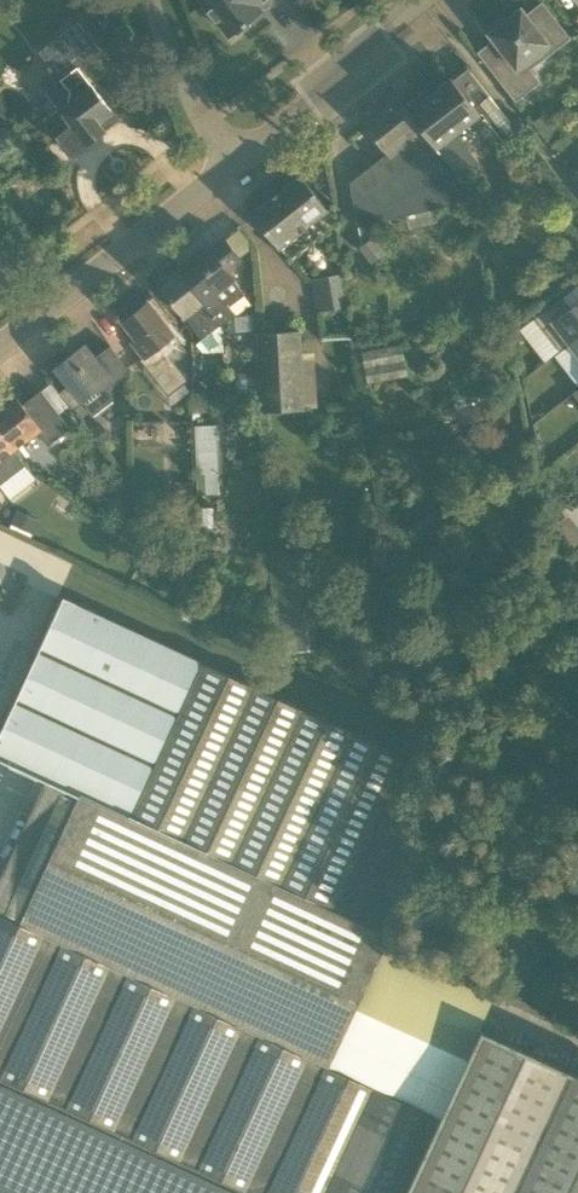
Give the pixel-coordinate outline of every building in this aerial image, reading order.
[(222,19),(234,34),(265,9),(262,6),(269,0),(208,0),(209,2),(206,4),(219,21),(222,19)] [(570,37),(543,2),(527,15),(522,8),(506,20),(504,17),(490,28),(492,31),(489,33),(495,40),(479,52),(516,99),(540,81),(525,63),(549,44),(553,50),(570,37)] [(96,142),(103,137),(103,133),(107,130),(105,129),(119,118),(78,67),(100,49),(78,20),(39,51),(61,79),(75,97),(61,108),(44,121),(72,156),(75,154),(92,142),(96,142)] [(520,133),(469,68),(454,80),(452,77),(426,97),(421,90),(405,104),(400,98),(399,99),(475,199),(478,198),(461,177),(479,162),(456,132),(483,112),(507,143),(520,133)] [(438,222),(435,207),(475,199),(399,99),(365,125),(388,154),(353,180),(365,242),(374,235),(373,234),(370,222),(407,214),(410,228),(438,222)] [(532,121),(547,141),(561,130),(546,111),(532,121)] [(327,211),(300,176),(254,212),(291,259),(336,224),(333,206),(327,211)] [(372,262),(374,260),(386,251),(374,235),(365,242),(360,247),(372,262)] [(242,259),(224,237),(212,246),(211,246),(177,273),(219,326),(236,313),(231,305),(245,294),(227,271),(242,259)] [(219,326),(177,273),(160,286),(185,317),(192,326),(202,339),(219,326)] [(323,331),(350,325),(340,274),(314,279),(323,331)] [(563,295),(540,313),(550,326),(555,322),(570,342),(577,336),(577,302),(572,306),(565,298),(563,295)] [(163,319),(148,301),(145,303),(141,300),(134,306),(136,311),(123,321),(137,338),(131,342),(143,358),(141,359),(169,395),(189,379),(177,363),(190,353),(177,336),(179,335),(163,319)] [(304,409),(301,351),(300,332),(258,334),(260,373),(254,373),(256,397),(261,397),(262,411),(304,409)] [(97,360),(95,357),(86,345),(57,367),(83,400),(94,413),(114,397),(112,384),(130,369),(111,345),(110,346),(112,348),(97,360)] [(366,353),(367,378),(405,377),(404,352),(366,353)] [(237,398),(256,397),(254,373),(236,374),(237,398)] [(225,376),(209,377),(210,394),(226,393),(225,376)] [(45,394),(42,390),(41,390),(44,395),(27,409),(23,404),(18,398),(0,412),(0,432),(12,448),(41,425),(53,443),(72,429),(45,394)] [(198,474),(219,473),(216,425),(195,426),(198,474)] [(12,448),(0,432),(0,457),(12,448)] [(190,487),(173,488),(174,502),(191,501),(190,487)] [(17,510),(11,524),(34,535),(41,521),(17,510)] [(565,533),(575,546),(577,543),(577,526),(577,524),(565,533)] [(414,767),(65,597),(50,630),(1,736),(0,738),(0,752),(83,791),(22,923),(0,913),(0,1074),(228,1181),(255,1192),(412,1192),(447,1119),(373,1086),(331,1067),(392,938),(394,935),(397,936),(414,767)] [(488,1031),(447,1119),(412,1192),(577,1192),(577,1073),(488,1031)] [(0,1074),(0,1185),(18,1192),(222,1192),(228,1181),(0,1074)]
